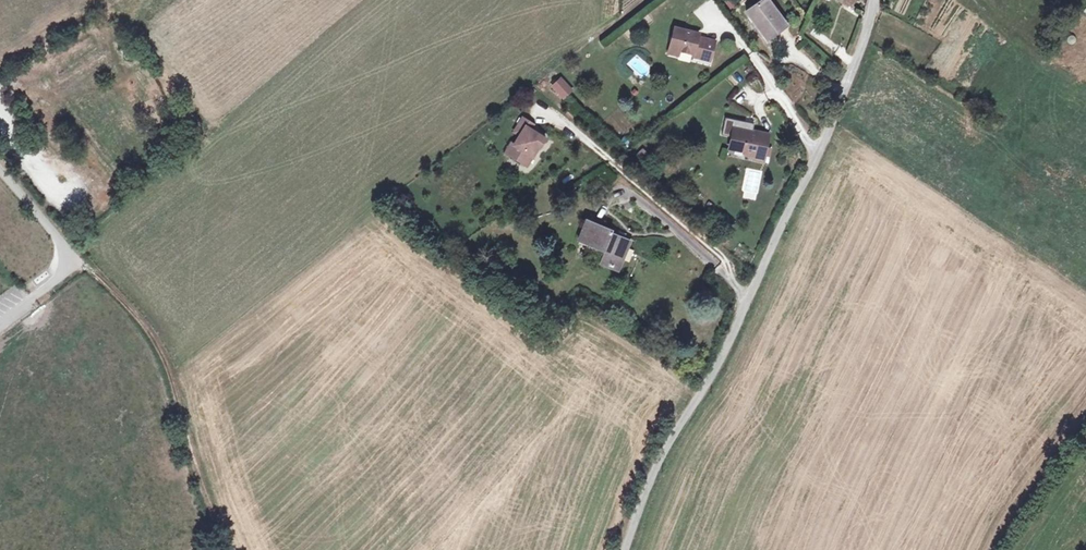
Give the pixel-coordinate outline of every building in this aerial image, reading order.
[(733,0),(723,0),(731,10),(737,6),(733,0)] [(768,0),(761,0),(746,11),(755,24),(758,22),(770,38),(787,25),(768,0)] [(770,38),(758,22),(755,24),(767,40),(770,38)] [(710,60),(715,41),(698,37),(699,34),(675,27),(670,47),(679,49),(693,53),(692,56),(710,60)] [(1067,44),(1076,45),(1077,36),(1068,36),(1067,44)] [(1074,52),(1065,65),(1076,73),(1085,60),(1074,52)] [(627,64),(643,78),(652,67),(636,53),(627,64)] [(565,80),(555,89),(563,99),(573,90),(565,80)] [(529,100),(534,94),(530,91),(525,96),(529,100)] [(540,148),(545,138),(529,128),(532,124),(523,118),(514,132),(520,135),(514,145),(512,143),(506,153),(522,163),(528,154),(533,157),(538,147),(540,148)] [(754,124),(725,118),(722,135),(735,138),(733,149),(755,154),(754,157),(763,158),(768,135),(752,131),(754,124)] [(647,163),(652,159),(647,153),(642,157),(647,163)] [(527,166),(533,157),(528,154),(522,163),(527,166)] [(106,186),(98,192),(102,199),(111,194),(106,186)] [(618,269),(629,242),(611,235),(612,231),(587,221),(579,239),(607,251),(603,263),(618,269)]
